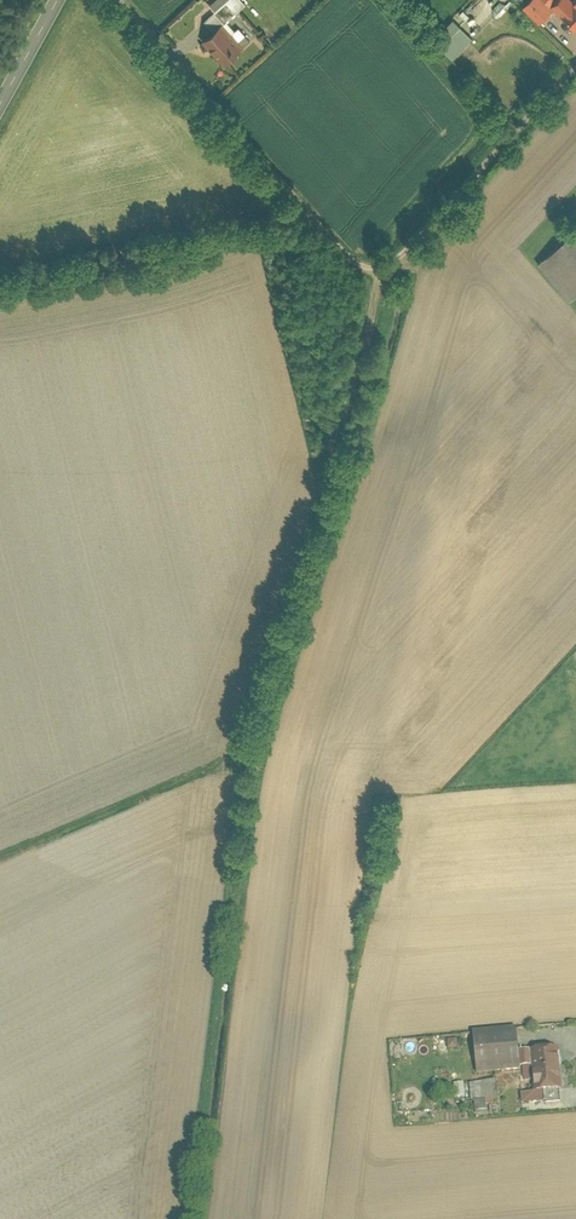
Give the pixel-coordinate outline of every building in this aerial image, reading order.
[(224,23),(246,4),(243,0),(216,0),(210,6),(216,12),(205,22),(214,32),(224,23)] [(519,9),(539,29),(555,13),(575,33),(575,0),(529,0),(519,9)] [(451,19),(430,41),(450,60),(471,39),(451,19)] [(214,32),(203,43),(224,65),(250,41),(238,29),(234,33),(224,23),(214,32)] [(535,263),(567,301),(575,294),(575,233),(574,231),(535,263)] [(514,1034),(473,1038),(476,1077),(530,1072),(531,1084),(519,1085),(520,1099),(561,1095),(557,1054),(516,1058),(514,1034)] [(453,1099),(463,1098),(462,1084),(452,1084),(453,1099)] [(495,1085),(468,1087),(469,1103),(497,1101),(495,1085)]
